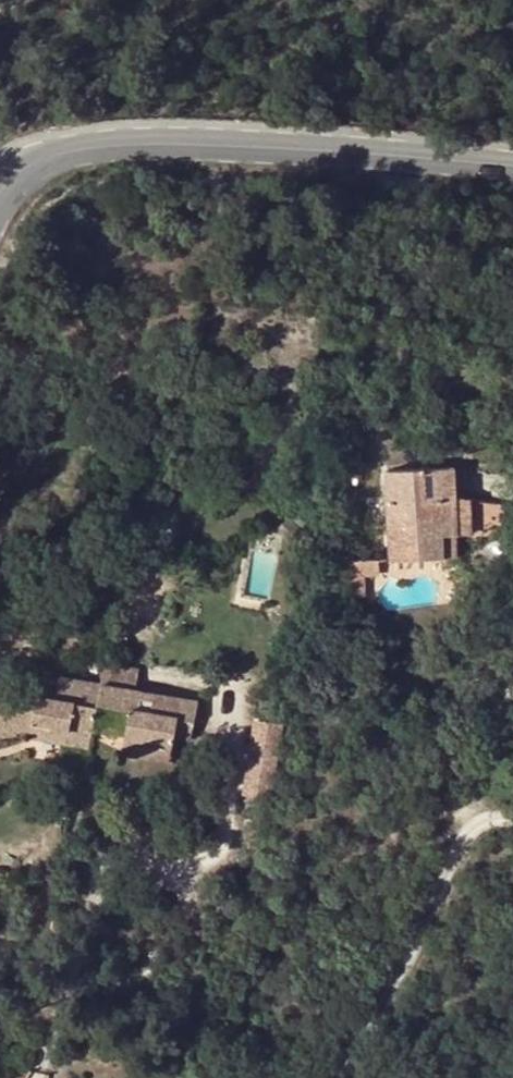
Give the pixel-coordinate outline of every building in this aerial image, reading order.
[(443,554),(440,498),(457,497),(456,465),(385,468),(390,556),(443,554)] [(440,498),(443,554),(457,553),(457,531),(473,531),(471,496),(457,497),(440,498)] [(349,558),(350,573),(367,572),(383,571),(382,556),(349,558)] [(368,593),(367,572),(350,573),(351,594),(368,593)] [(70,726),(93,729),(97,703),(131,709),(126,735),(174,744),(179,717),(195,719),(199,697),(138,686),(141,666),(106,659),(103,680),(62,672),(59,693),(37,690),(37,687),(0,690),(0,736),(17,736),(17,730),(32,729),(32,725),(69,731),(70,726)] [(69,731),(32,725),(32,729),(32,740),(53,744),(54,738),(90,745),(93,729),(70,726),(69,731)] [(123,751),(171,760),(174,744),(126,735),(123,751)]
